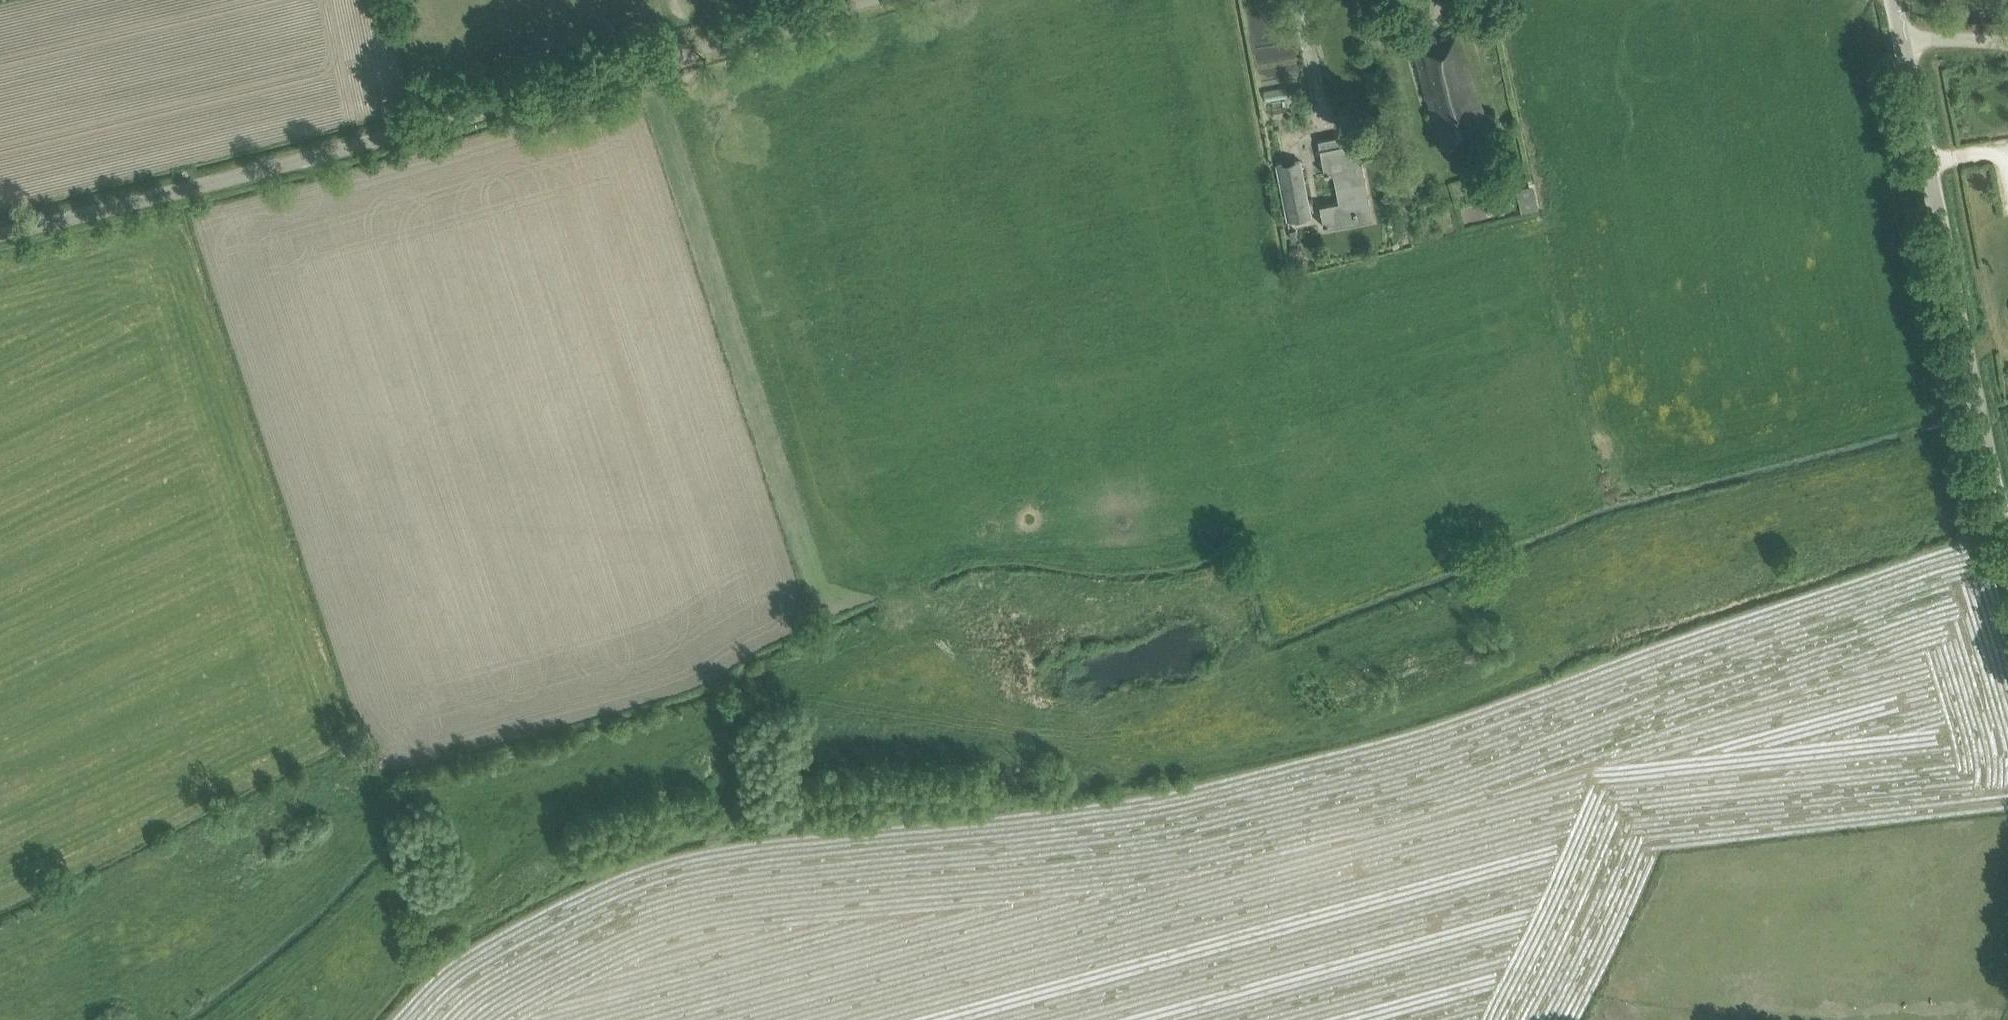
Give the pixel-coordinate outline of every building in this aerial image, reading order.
[(1413,46),(1419,66),(1442,143),(1485,131),(1456,34),(1413,46)] [(1263,91),(1265,100),(1287,96),(1285,87),(1263,91)] [(1318,140),(1322,159),(1325,175),(1333,173),(1339,202),(1320,206),(1325,228),(1373,219),(1357,141),(1350,143),(1350,142),(1344,143),(1344,144),(1342,144),(1340,135),(1318,140)] [(1311,215),(1301,159),(1275,163),(1286,220),(1311,215)] [(1516,188),(1521,211),(1536,208),(1531,185),(1516,188)] [(1414,186),(1406,188),(1407,195),(1415,194),(1414,186)]
